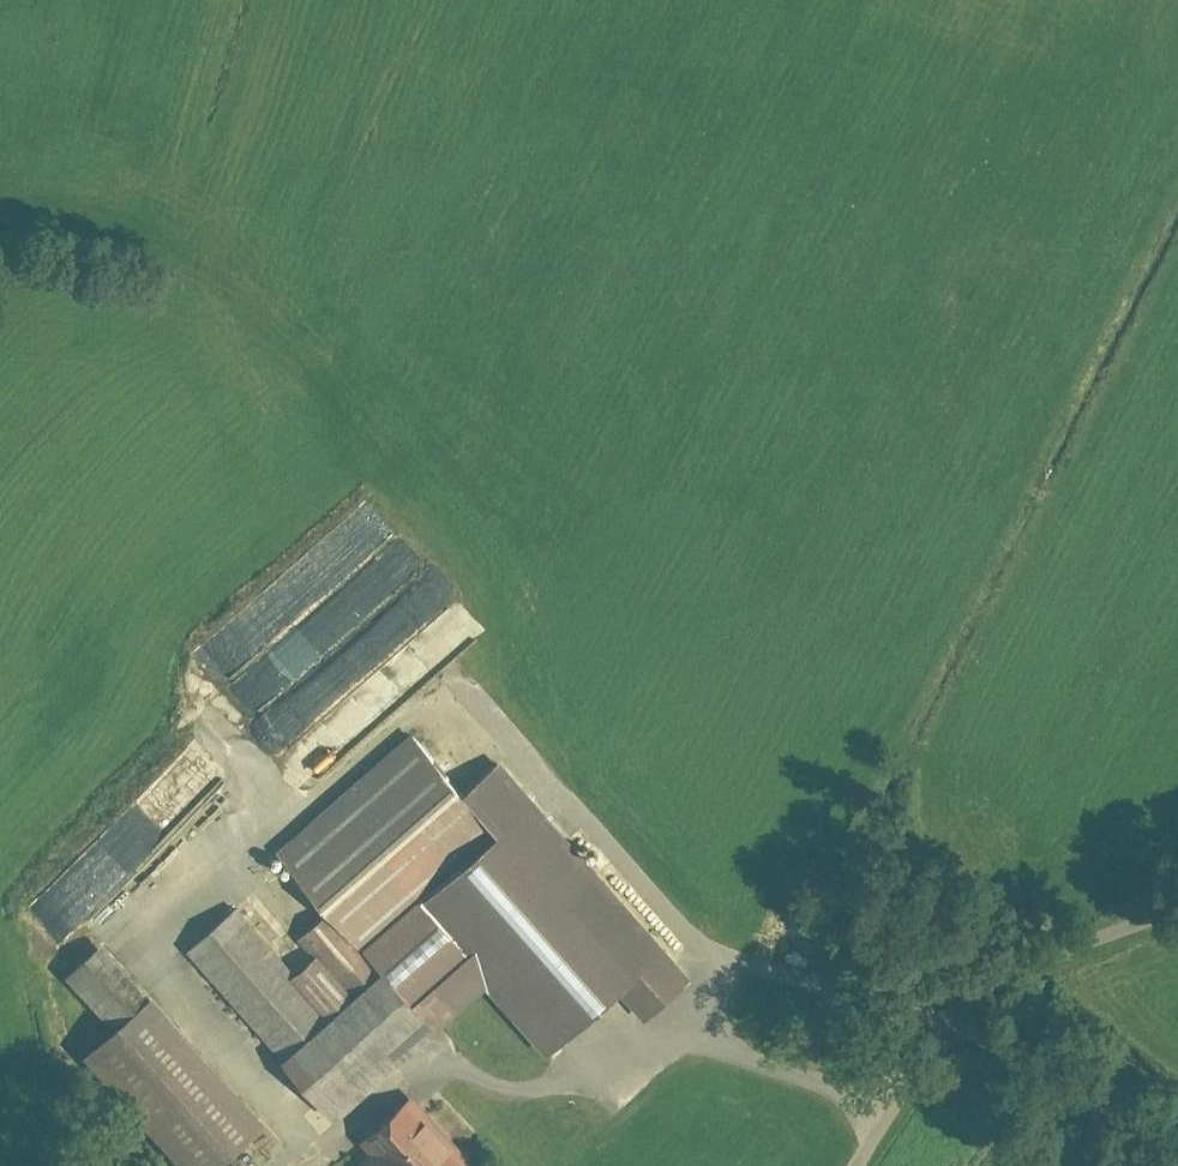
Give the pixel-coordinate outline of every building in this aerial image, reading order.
[(393,614),(298,668),(312,693),(286,707),(291,716),(297,712),(300,716),(279,728),(281,732),(340,700),(331,684),(401,645),(414,669),(478,633),(455,593),(420,613),(410,595),(389,607),(393,614)] [(156,844),(224,780),(214,770),(222,762),(193,733),(157,767),(164,773),(116,818),(139,842),(147,834),(156,844)] [(407,737),(274,854),(327,914),(314,926),(358,976),(346,987),(314,950),(291,971),(236,909),(185,954),(329,1117),(378,1074),(373,1067),(396,1047),(423,1077),(501,1008),(464,966),(475,956),(423,897),(494,835),(407,737)] [(54,903),(62,907),(68,897),(45,884),(33,904),(48,913),(54,903)] [(169,1022),(170,1021),(95,939),(59,971),(112,1030),(79,1060),(175,1165),(213,1165),(261,1123),(169,1022)] [(561,974),(508,1021),(541,1058),(595,1012),(561,974)] [(349,1156),(360,1165),(456,1165),(468,1154),(409,1096),(349,1156)]
